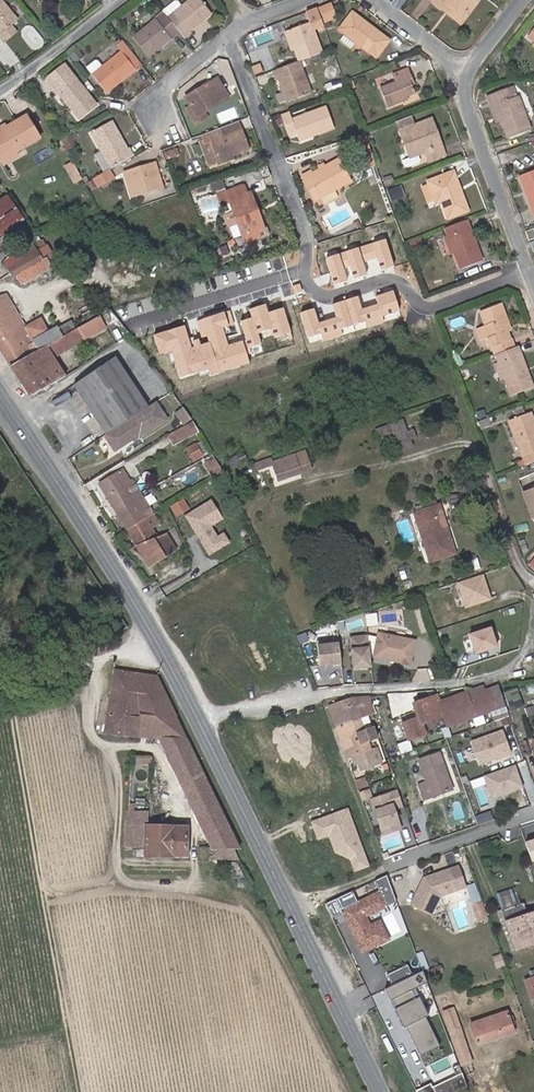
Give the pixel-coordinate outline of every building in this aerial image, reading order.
[(5,42),(16,33),(10,25),(16,19),(0,0),(0,37),(5,42)] [(183,37),(190,32),(188,30),(210,13),(200,0),(191,0),(181,7),(178,2),(175,3),(163,12),(164,14),(168,18),(178,32),(183,37)] [(432,1),(443,10),(447,5),(464,18),(476,2),(474,0),(433,0),(432,1)] [(330,3),(316,8),(322,24),(328,22),(336,19),(330,3)] [(464,18),(447,5),(443,10),(460,23),(464,18)] [(294,50),(298,61),(323,52),(315,30),(323,27),(322,24),(316,8),(306,12),(309,22),(287,31),(294,50)] [(350,15),(372,32),(374,29),(352,13),(350,15)] [(149,55),(178,32),(168,18),(164,14),(135,37),(149,55)] [(372,32),(350,15),(339,29),(345,34),(339,41),(350,49),(356,42),(376,57),(389,40),(374,29),(372,32)] [(115,18),(111,21),(114,27),(119,24),(115,18)] [(323,27),(325,30),(330,28),(328,22),(322,24),(323,27)] [(290,51),(294,50),(287,31),(283,32),(290,51)] [(121,52),(93,74),(107,92),(141,65),(123,42),(117,47),(121,52)] [(77,50),(70,56),(75,62),(82,56),(77,50)] [(298,61),(276,70),(287,99),(287,100),(309,92),(298,61)] [(261,62),(252,65),(256,75),(264,72),(261,62)] [(65,65),(47,79),(57,93),(60,91),(70,104),(68,106),(78,119),(96,105),(65,65)] [(379,87),(387,108),(403,102),(402,99),(407,97),(416,94),(412,85),(409,79),(412,78),(408,67),(392,74),(394,81),(379,87)] [(222,76),(217,79),(228,96),(232,94),(222,76)] [(217,79),(186,98),(197,115),(204,111),(228,96),(217,79)] [(501,121),(507,139),(511,137),(526,131),(531,130),(518,96),(516,97),(511,86),(486,96),(490,107),(495,105),(501,121)] [(60,91),(57,93),(68,106),(70,104),(60,91)] [(197,115),(186,98),(179,102),(194,126),(208,118),(204,111),(197,115)] [(501,121),(495,105),(490,107),(496,123),(501,121)] [(289,111),(280,114),(289,137),(296,134),(297,137),(313,131),(315,135),(334,128),(326,106),(325,107),(292,119),(289,111)] [(0,133),(0,158),(15,150),(16,153),(40,139),(26,115),(5,127),(7,129),(0,133)] [(396,122),(399,130),(414,124),(411,116),(396,122)] [(426,119),(431,134),(437,132),(431,117),(426,119)] [(414,124),(399,130),(410,158),(402,161),(404,167),(407,168),(419,163),(420,160),(418,155),(425,152),(429,161),(445,155),(437,132),(431,134),(426,119),(414,124)] [(112,121),(90,133),(101,152),(110,167),(110,169),(134,155),(130,148),(127,149),(112,121)] [(223,126),(227,135),(242,129),(239,121),(223,126)] [(223,126),(200,135),(203,144),(209,142),(218,165),(234,159),(234,157),(250,150),(242,129),(227,135),(223,126)] [(313,131),(297,137),(299,141),(315,135),(313,131)] [(514,145),(529,139),(526,131),(511,137),(514,145)] [(75,132),(70,134),(74,142),(76,140),(76,139),(78,138),(75,132)] [(70,134),(61,139),(66,149),(75,144),(74,142),(70,134)] [(376,165),(366,134),(357,136),(362,150),(359,151),(364,168),(376,165)] [(164,153),(166,159),(178,155),(176,149),(164,153)] [(3,165),(18,157),(16,153),(15,150),(0,158),(0,160),(3,165)] [(110,167),(101,152),(95,156),(103,170),(105,170),(110,167)] [(303,178),(316,200),(350,181),(338,159),(303,178)] [(65,165),(68,172),(75,169),(71,162),(65,165)] [(155,164),(125,173),(131,196),(162,186),(155,164)] [(75,169),(68,172),(74,182),(80,179),(75,169)] [(108,170),(92,179),(93,179),(97,187),(98,188),(114,179),(108,170)] [(519,176),(530,208),(532,207),(533,212),(533,170),(519,176)] [(467,210),(452,173),(428,182),(429,185),(435,198),(436,202),(442,200),(448,218),(467,210)] [(97,187),(93,179),(86,182),(91,191),(97,187)] [(244,185),(225,192),(233,212),(237,225),(245,243),(272,233),(270,227),(264,229),(261,230),(252,209),(256,208),(250,191),(247,192),(244,185)] [(428,201),(435,198),(429,185),(423,187),(428,201)] [(11,204),(6,196),(0,200),(0,212),(11,204)] [(0,212),(0,227),(19,215),(11,204),(0,212)] [(252,209),(261,230),(264,229),(256,208),(252,209)] [(227,228),(237,225),(233,212),(223,215),(227,228)] [(0,227),(0,235),(22,220),(19,215),(0,227)] [(466,220),(445,228),(447,235),(454,253),(460,269),(482,261),(466,220)] [(533,238),(533,231),(533,229),(525,232),(528,240),(533,238)] [(454,253),(447,235),(443,237),(450,255),(454,253)] [(408,243),(411,250),(423,246),(421,238),(408,243)] [(21,260),(7,267),(13,277),(16,275),(21,283),(51,267),(46,259),(42,261),(38,252),(31,256),(27,250),(18,255),(21,260)] [(18,255),(5,262),(7,267),(21,260),(18,255)] [(10,366),(62,337),(63,336),(58,328),(57,326),(48,332),(40,319),(26,327),(6,294),(0,295),(0,350),(10,366)] [(488,338),(495,355),(513,348),(506,330),(503,322),(507,321),(501,305),(481,313),(486,327),(480,329),(484,340),(488,338)] [(66,323),(58,328),(63,336),(71,332),(66,323)] [(62,337),(10,366),(29,396),(66,376),(54,357),(84,340),(77,329),(71,332),(63,336),(62,337)] [(476,330),(480,341),(484,340),(480,329),(476,330)] [(513,348),(495,355),(498,363),(504,378),(510,395),(533,386),(518,347),(513,348)] [(115,358),(73,385),(106,433),(147,406),(115,358)] [(504,378),(498,363),(495,365),(500,379),(502,379),(504,378)] [(106,434),(103,435),(114,451),(134,437),(138,434),(140,436),(166,418),(155,402),(147,406),(106,434)] [(525,405),(514,409),(517,415),(528,411),(525,405)] [(184,408),(176,413),(184,425),(192,420),(184,408)] [(523,458),(533,453),(533,433),(532,427),(533,426),(533,422),(530,412),(509,421),(523,458)] [(408,418),(376,430),(380,440),(390,437),(396,453),(413,446),(411,440),(417,437),(413,429),(407,431),(406,427),(411,426),(408,418)] [(193,422),(168,435),(173,446),(199,432),(193,422)] [(201,441),(197,444),(203,455),(207,453),(201,441)] [(197,444),(186,449),(192,461),(203,455),(197,444)] [(304,452),(294,456),(300,473),(310,470),(304,452)] [(243,453),(229,460),(232,467),(246,460),(243,453)] [(526,465),(533,462),(533,453),(523,458),(523,459),(526,465)] [(278,481),(300,473),(294,456),(294,455),(272,462),(271,458),(254,464),(257,470),(272,465),(278,481)] [(215,458),(205,464),(213,478),(223,472),(215,458)] [(523,459),(517,462),(519,467),(526,465),(523,459)] [(99,484),(118,515),(131,507),(127,500),(139,493),(131,480),(130,481),(123,469),(99,484)] [(532,519),(533,518),(533,487),(522,492),(532,519)] [(126,529),(153,514),(140,493),(139,493),(127,500),(131,507),(118,515),(126,529)] [(185,514),(208,555),(229,544),(218,523),(225,519),(213,498),(185,514)] [(177,515),(190,509),(185,499),(172,505),(177,515)] [(415,514),(430,561),(454,553),(438,506),(415,514)] [(153,514),(126,529),(150,567),(176,551),(166,534),(157,537),(152,528),(160,523),(154,513),(153,514)] [(517,538),(521,553),(530,550),(526,536),(517,538)] [(485,572),(458,581),(466,607),(493,598),(485,572)] [(492,625),(468,632),(475,653),(499,646),(492,625)] [(373,657),(410,665),(415,641),(378,633),(373,657)] [(371,667),(367,635),(349,637),(353,669),(371,667)] [(341,666),(338,639),(316,642),(319,666),(332,664),(332,668),(341,666)] [(187,742),(149,663),(138,662),(137,662),(125,671),(114,669),(103,734),(159,739),(187,742)] [(484,692),(491,711),(505,706),(499,687),(484,692)] [(515,688),(503,692),(510,711),(521,707),(515,688)] [(402,724),(408,740),(425,734),(421,724),(444,716),(445,720),(447,726),(491,711),(484,692),(477,695),(475,690),(439,702),(437,696),(413,704),(418,718),(402,724)] [(365,708),(371,706),(368,697),(361,698),(365,708)] [(345,699),(328,705),(336,727),(368,716),(375,713),(372,705),(371,706),(365,708),(361,698),(345,701),(345,699)] [(494,722),(509,716),(507,712),(493,717),(494,722)] [(368,716),(336,727),(344,749),(353,746),(350,735),(372,727),(368,716)] [(442,728),(441,729),(445,739),(451,737),(447,726),(442,728)] [(361,770),(376,764),(371,751),(368,742),(376,739),(372,727),(350,735),(353,746),(344,749),(347,758),(352,756),(356,755),(358,762),(361,770)] [(511,753),(503,731),(470,742),(478,764),(511,753)] [(239,850),(187,742),(159,739),(174,771),(198,821),(211,847),(212,850),(233,850),(239,850)] [(412,751),(408,740),(397,744),(401,754),(412,751)] [(376,749),(371,751),(376,764),(381,762),(376,749)] [(439,753),(418,760),(426,782),(418,785),(424,800),(452,789),(439,753)] [(523,787),(515,765),(484,776),(491,798),(523,787)] [(365,778),(356,781),(359,788),(367,785),(365,778)] [(396,811),(404,808),(398,791),(370,801),(383,838),(403,831),(396,811)] [(311,819),(318,839),(330,835),(336,856),(349,853),(355,871),(369,866),(351,807),(311,819)] [(186,857),(186,828),(148,827),(148,811),(128,810),(126,811),(123,847),(145,847),(145,856),(186,857)] [(525,843),(531,861),(533,860),(533,840),(525,843)] [(238,859),(233,850),(212,850),(211,847),(198,847),(199,859),(238,859)] [(424,878),(410,906),(430,915),(439,896),(465,887),(458,867),(424,878)] [(498,894),(503,910),(516,906),(510,890),(498,894)] [(370,937),(365,926),(360,916),(382,906),(375,892),(337,910),(347,930),(348,929),(351,934),(349,935),(357,952),(365,949),(361,941),(370,937)] [(483,903),(475,906),(481,922),(489,920),(483,903)] [(503,910),(507,921),(515,946),(528,941),(529,945),(533,944),(533,913),(528,915),(524,903),(516,906),(503,910)] [(466,907),(455,910),(459,927),(470,924),(466,907)] [(502,923),(507,921),(503,910),(498,912),(502,923)] [(383,940),(375,921),(365,926),(370,937),(361,941),(365,949),(383,940)] [(515,946),(516,950),(529,945),(528,941),(515,946)] [(422,971),(381,991),(386,1003),(389,1002),(393,1010),(390,1011),(399,1030),(402,1029),(415,1058),(435,1049),(421,1019),(424,1018),(415,999),(412,1000),(409,993),(427,984),(422,971)] [(524,981),(531,999),(533,997),(533,977),(531,978),(524,981)] [(453,1008),(443,1012),(449,1031),(460,1028),(453,1008)] [(507,1011),(470,1024),(477,1045),(514,1033),(511,1025),(508,1017),(507,1011)] [(460,1028),(449,1031),(461,1065),(471,1062),(460,1028)] [(437,1091),(452,1091),(468,1086),(462,1073),(434,1084),(437,1091)] [(432,1083),(417,1089),(418,1091),(436,1091),(432,1083)]
